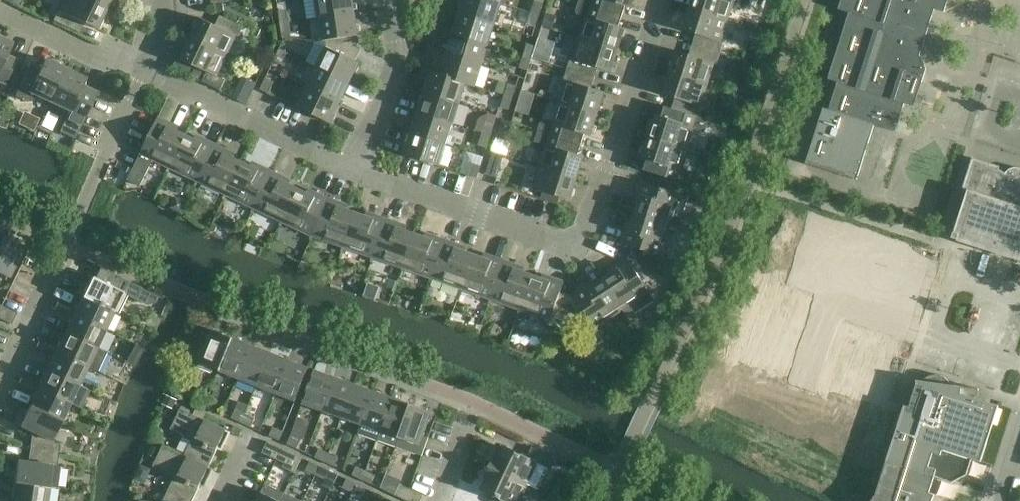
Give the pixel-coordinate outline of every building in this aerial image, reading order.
[(88,0),(66,0),(61,12),(58,10),(53,21),(79,33),(84,23),(96,29),(106,9),(88,0)] [(106,9),(110,0),(88,0),(106,9)] [(319,18),(354,13),(352,0),(316,0),(319,18)] [(501,3),(492,0),(464,0),(460,13),(495,24),(501,3)] [(531,12),(539,15),(543,3),(535,0),(531,12)] [(615,14),(622,16),(625,6),(631,8),(634,0),(579,0),(578,2),(615,14)] [(690,8),(727,20),(732,6),(741,9),(749,5),(749,3),(750,0),(692,0),(690,8)] [(874,125),(895,131),(904,103),(914,106),(926,68),(920,56),(935,9),(944,12),(948,0),(841,0),(838,9),(849,12),(828,79),(837,82),(829,109),(823,107),(806,163),(857,179),(874,125)] [(580,38),(618,50),(625,28),(619,26),(622,16),(615,14),(578,2),(575,12),(578,17),(586,20),(580,38)] [(710,50),(720,53),(724,42),(721,41),(727,20),(690,8),(683,30),(714,40),(710,50)] [(287,11),(277,12),(279,24),(299,21),(299,18),(289,20),(287,11)] [(539,15),(531,12),(527,24),(535,27),(539,15)] [(354,13),(319,18),(322,41),(325,40),(355,36),(358,35),(354,13)] [(488,44),(495,24),(460,13),(454,33),(488,44)] [(191,38),(226,55),(236,35),(239,36),(244,26),(220,15),(215,25),(201,18),(191,38)] [(289,28),(300,26),(299,21),(279,24),(282,37),(290,35),(289,28)] [(481,65),(488,44),(454,33),(447,54),(481,65)] [(355,36),(325,40),(326,46),(317,67),(349,82),(359,62),(355,60),(361,48),(357,46),(355,36)] [(6,84),(17,60),(7,56),(13,44),(0,38),(0,81),(6,84)] [(226,55),(191,38),(181,59),(196,66),(191,76),(221,90),(226,80),(217,75),(226,55)] [(567,69),(595,78),(598,67),(611,72),(618,50),(580,38),(573,59),(570,58),(567,69)] [(523,55),(532,58),(536,46),(527,44),(523,55)] [(720,53),(710,50),(707,60),(676,50),(669,72),(707,84),(714,63),(717,64),(720,53)] [(447,54),(441,73),(441,74),(466,82),(465,84),(475,86),(475,85),(481,65),(447,54)] [(532,58),(523,55),(520,68),(528,70),(532,58)] [(50,101),(65,69),(45,59),(39,71),(29,66),(18,90),(28,95),(30,92),(50,101)] [(317,67),(307,86),(340,102),(349,82),(317,67)] [(65,69),(50,101),(70,111),(60,132),(74,139),(94,97),(80,91),(86,79),(65,69)] [(560,102),(597,114),(604,92),(591,88),(595,78),(567,69),(564,80),(567,81),(560,102)] [(459,103),(465,84),(466,82),(441,74),(441,73),(432,70),(425,92),(459,103)] [(690,114),(700,117),(703,106),(700,105),(707,84),(669,72),(663,94),(693,104),(690,114)] [(268,93),(273,81),(266,77),(260,89),(268,93)] [(505,95),(513,98),(517,86),(508,83),(505,95)] [(307,86),(297,107),(330,122),(340,102),(307,86)] [(453,123),(459,103),(425,92),(418,112),(453,123)] [(513,98),(505,95),(501,107),(509,110),(513,98)] [(537,130),(556,136),(581,144),(584,134),(590,136),(597,114),(560,102),(553,123),(546,121),(539,124),(537,130)] [(700,117),(690,114),(690,115),(665,106),(662,116),(656,114),(649,136),(687,148),(692,129),(705,132),(708,120),(700,118),(700,117)] [(446,144),(453,123),(418,112),(412,133),(446,144)] [(158,116),(140,153),(128,180),(140,186),(153,159),(168,167),(166,171),(168,172),(171,168),(170,167),(185,135),(168,127),(170,122),(158,116)] [(482,133),(491,136),(494,124),(486,121),(482,133)] [(539,166),(577,178),(584,156),(578,154),(581,144),(556,136),(537,130),(533,144),(536,151),(544,153),(539,166)] [(405,155),(424,161),(439,166),(446,144),(412,133),(405,155)] [(491,136),(482,133),(478,145),(487,148),(491,136)] [(170,167),(171,168),(197,180),(195,184),(197,186),(199,181),(198,181),(215,144),(204,139),(202,143),(185,135),(170,167)] [(687,148),(649,136),(642,158),(647,159),(644,170),(652,172),(679,181),(679,182),(687,184),(689,177),(686,171),(683,170),(680,169),(687,148)] [(227,149),(215,144),(198,181),(199,181),(225,194),(223,198),(225,199),(227,195),(226,194),(241,162),(224,153),(227,149)] [(485,174),(497,178),(504,155),(492,151),(485,174)] [(1019,168),(1016,167),(1014,167),(1011,168),(1008,170),(1006,171),(1005,173),(999,169),(1000,166),(997,166),(975,159),(975,158),(972,158),(971,160),(972,160),(963,187),(962,189),(965,190),(967,190),(954,232),(953,232),(951,238),(957,240),(958,239),(1019,259),(1019,168)] [(226,194),(227,195),(253,207),(251,211),(253,212),(255,208),(254,208),(272,171),(260,165),(258,170),(241,162),(226,194)] [(469,175),(477,178),(481,166),(473,163),(469,175)] [(539,166),(533,188),(543,191),(541,198),(558,204),(561,197),(570,200),(577,178),(539,166)] [(255,208),(281,220),(279,225),(281,226),(283,221),(282,221),(298,188),(281,181),(283,176),(272,171),(254,208),(255,208)] [(669,226),(674,227),(678,228),(689,197),(680,194),(641,181),(637,194),(641,196),(636,213),(670,225),(669,226)] [(311,240),(313,236),(312,235),(328,198),(316,192),(314,196),(298,188),(282,221),(283,221),(311,235),(309,239),(311,240)] [(312,235),(313,236),(343,246),(341,251),(343,251),(345,247),(344,246),(356,213),(338,206),(340,202),(328,198),(312,235)] [(373,262),(374,257),(373,257),(387,218),(375,214),(373,219),(356,213),(344,246),(345,247),(372,257),(370,261),(373,262)] [(630,231),(625,230),(621,243),(660,255),(669,226),(670,225),(636,213),(630,231)] [(398,223),(387,218),(373,257),(374,257),(401,267),(400,272),(402,272),(404,268),(402,267),(415,233),(397,227),(398,223)] [(432,240),(415,233),(402,267),(404,268),(431,277),(429,282),(431,283),(433,278),(432,278),(446,239),(434,235),(432,240)] [(0,246),(0,274),(9,278),(24,246),(5,237),(0,246)] [(457,244),(446,239),(432,278),(433,278),(460,288),(458,292),(456,300),(458,301),(461,293),(462,289),(461,288),(473,254),(456,248),(457,244)] [(462,289),(490,298),(488,303),(490,304),(492,299),(491,299),(504,260),(493,256),(491,261),(473,254),(461,288),(462,289)] [(618,269),(603,279),(622,309),(628,318),(655,300),(627,257),(616,265),(618,269)] [(516,264),(504,260),(491,299),(492,299),(519,309),(517,313),(520,314),(521,309),(520,309),(532,275),(514,269),(516,264)] [(91,277),(82,296),(114,312),(118,314),(127,295),(136,300),(141,288),(132,284),(110,272),(100,268),(95,279),(91,277)] [(552,316),(561,291),(564,281),(551,277),(550,281),(532,275),(520,309),(521,309),(548,319),(546,324),(548,325),(550,320),(551,320),(552,316)] [(561,291),(552,316),(570,322),(586,312),(595,327),(622,309),(603,279),(587,289),(584,285),(573,293),(572,295),(561,291)] [(771,292),(745,371),(776,380),(801,302),(771,292)] [(105,330),(114,312),(82,296),(75,311),(66,307),(62,314),(71,318),(73,315),(105,330)] [(62,314),(66,307),(57,302),(53,310),(62,314)] [(2,306),(0,305),(0,319),(11,324),(16,313),(2,306)] [(73,315),(71,318),(64,333),(96,348),(105,330),(73,315)] [(219,370),(232,337),(212,329),(197,366),(212,372),(213,368),(219,370)] [(45,351),(54,355),(55,352),(87,367),(96,348),(64,333),(57,348),(48,343),(45,351)] [(251,345),(232,337),(219,370),(238,377),(251,345)] [(45,351),(48,343),(39,339),(36,347),(45,351)] [(270,352),(251,345),(238,377),(257,385),(270,352)] [(55,352),(54,355),(47,370),(78,385),(87,367),(55,352)] [(276,393),(289,360),(270,352),(257,385),(276,393)] [(837,354),(823,395),(853,405),(867,363),(837,354)] [(289,360),(276,393),(296,401),(309,368),(289,360)] [(70,404),(78,385),(47,370),(40,385),(31,380),(27,388),(36,392),(38,388),(70,404)] [(323,410),(334,377),(314,370),(302,403),(323,410)] [(961,386),(951,385),(950,384),(948,380),(945,377),(941,375),(936,374),(932,375),(928,376),(924,379),(923,381),(916,380),(916,382),(917,382),(909,406),(904,405),(876,494),(876,496),(875,495),(871,500),(932,500),(933,499),(935,495),(929,492),(934,477),(952,482),(966,475),(972,459),(981,462),(981,461),(999,406),(999,405),(996,405),(961,393),(962,386),(961,386)] [(27,388),(31,380),(22,376),(18,383),(27,388)] [(354,384),(334,377),(323,410),(342,417),(354,384)] [(742,380),(732,410),(841,446),(850,415),(742,380)] [(373,391),(354,384),(342,417),(361,424),(373,391)] [(61,422),(70,404),(38,388),(36,392),(29,407),(61,422)] [(205,405),(209,396),(199,391),(195,400),(205,405)] [(373,391),(361,424),(358,433),(377,440),(392,397),(373,391)] [(166,395),(162,404),(173,409),(177,400),(166,395)] [(209,396),(205,405),(214,409),(218,400),(209,396)] [(411,404),(392,397),(377,440),(396,447),(411,404)] [(422,456),(428,439),(429,438),(423,436),(432,411),(411,404),(396,447),(422,456)] [(61,422),(29,407),(20,426),(32,432),(29,450),(58,455),(59,444),(52,441),(61,422)] [(192,439),(185,455),(184,456),(209,467),(221,442),(225,444),(231,432),(180,408),(170,429),(192,439)] [(241,422),(246,413),(236,409),(232,417),(241,422)] [(248,409),(246,413),(241,422),(251,427),(255,418),(253,417),(255,412),(248,409)] [(274,427),(269,435),(279,440),(283,431),(274,427)] [(291,435),(287,444),(297,448),(301,440),(299,439),(301,432),(293,429),(291,435)] [(262,452),(277,459),(284,463),(282,467),(295,473),(302,458),(290,452),(268,441),(262,452)] [(152,445),(148,454),(155,457),(160,448),(152,445)] [(163,500),(193,500),(203,479),(207,481),(213,469),(209,467),(184,456),(185,455),(163,445),(153,466),(175,476),(163,500)] [(490,467),(528,485),(536,488),(545,468),(548,469),(554,457),(532,447),(527,458),(503,446),(498,456),(496,455),(490,467)] [(325,462),(329,453),(319,448),(315,457),(325,462)] [(56,466),(58,455),(29,450),(28,462),(17,461),(14,482),(49,487),(56,488),(59,467),(56,466)] [(329,453),(325,462),(335,466),(339,458),(329,453)] [(316,475),(320,466),(310,461),(306,470),(316,475)] [(320,466),(316,475),(325,479),(329,471),(320,466)] [(362,479),(366,471),(356,466),(352,475),(362,479)] [(490,467),(485,478),(487,479),(482,489),(507,500),(520,500),(528,485),(490,467)] [(366,471),(362,479),(372,484),(376,475),(366,471)] [(352,492),(356,483),(347,479),(343,488),(352,492)] [(49,487),(14,482),(12,498),(2,496),(1,500),(47,500),(49,487)] [(356,483),(352,492),(362,497),(366,488),(356,483)] [(257,500),(280,500),(284,493),(265,484),(257,500)] [(411,489),(400,484),(395,495),(408,500),(420,500),(423,495),(411,489)] [(284,493),(280,500),(302,500),(284,493)]
